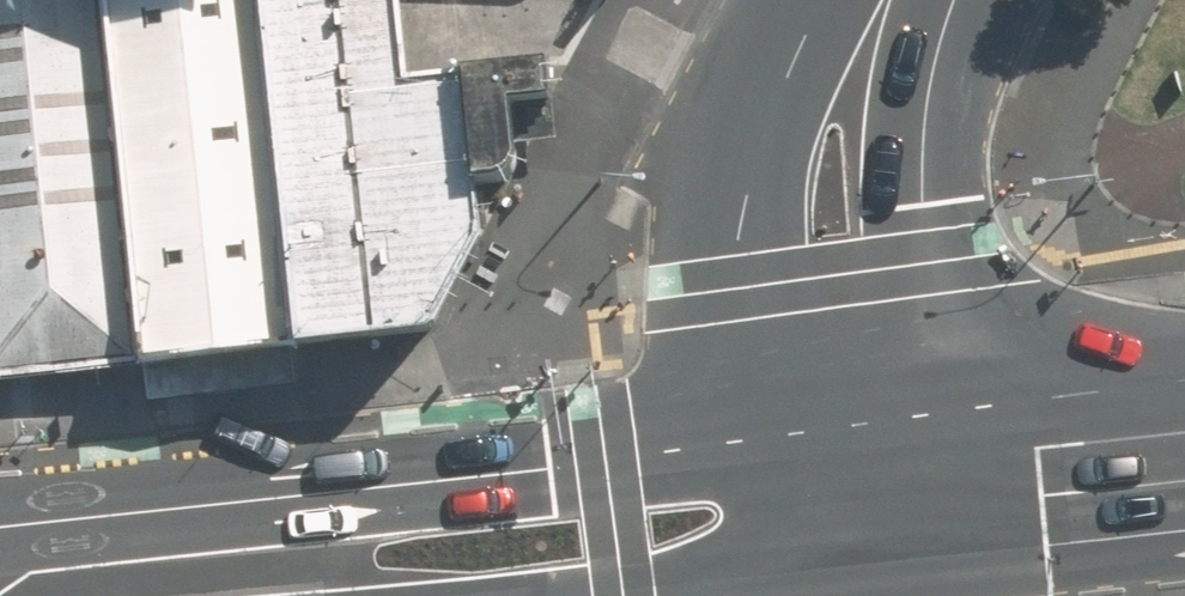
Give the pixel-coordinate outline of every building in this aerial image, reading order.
[(147,355),(109,0),(0,0),(0,371),(147,355)] [(147,355),(289,341),(253,0),(109,0),(147,355)] [(289,341),(392,328),(432,270),(403,0),(253,0),(289,341)]
